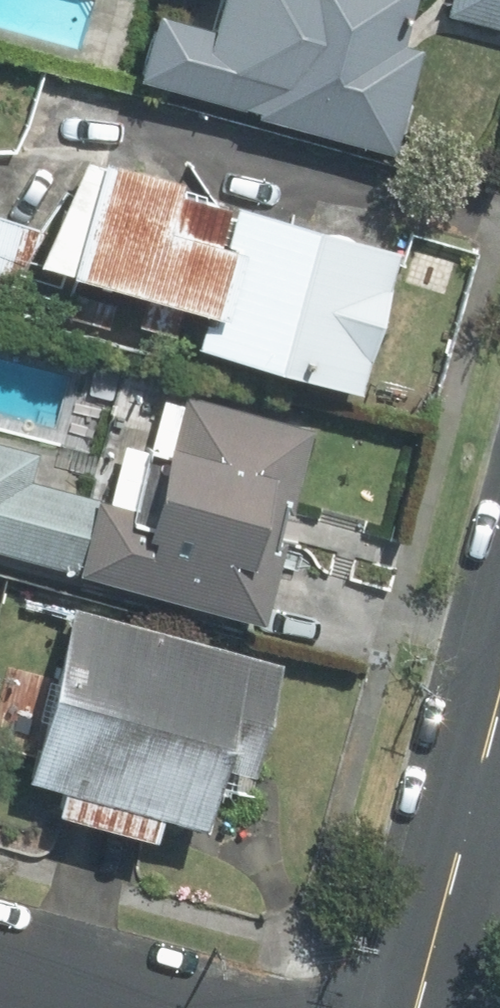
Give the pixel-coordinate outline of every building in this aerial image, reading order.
[(230,12),(180,0),(165,0),(147,71),(407,135),(441,0),(233,0),(230,12)] [(465,1),(499,8),(499,0),(465,0),(465,1)] [(414,216),(98,134),(69,246),(234,288),(223,329),(374,368),(414,216)] [(13,278),(33,220),(0,209),(0,274),(13,278)] [(0,425),(0,531),(277,611),(332,423),(195,383),(159,504),(104,488),(113,458),(0,425)] [(267,641),(86,598),(46,765),(81,773),(75,797),(171,820),(178,794),(227,805),(267,641)]
